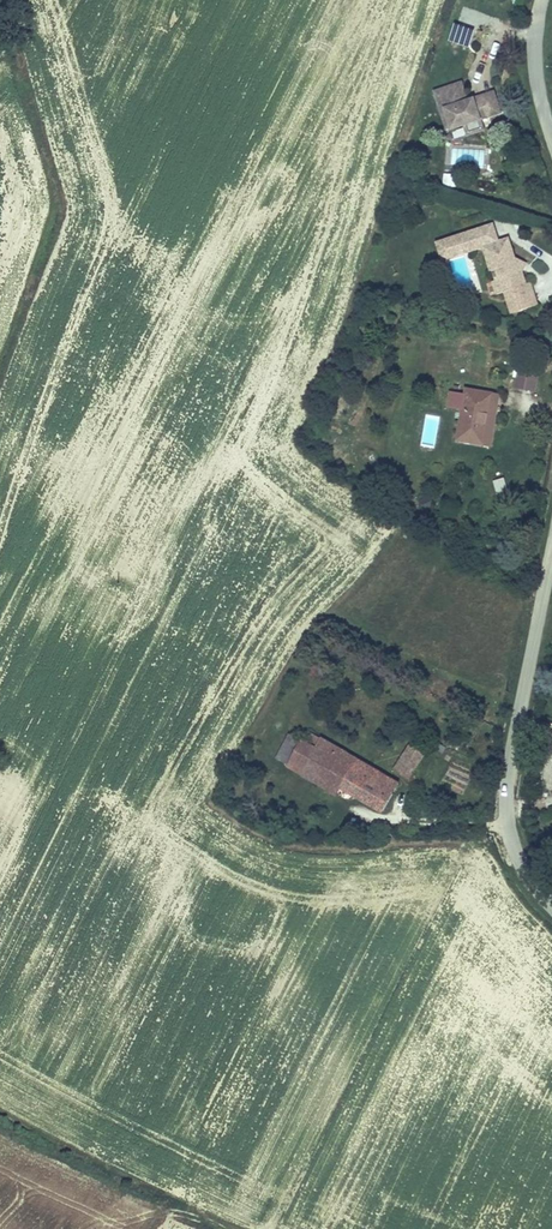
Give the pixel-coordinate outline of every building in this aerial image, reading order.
[(493,110),(487,93),(469,100),(462,80),(446,86),(448,91),(438,94),(443,108),(448,106),(454,124),(463,121),(467,133),(482,128),(478,115),(493,110)] [(448,91),(446,86),(436,89),(438,94),(448,91)] [(494,91),(487,93),(493,110),(500,107),(494,91)] [(454,124),(448,106),(443,108),(448,126),(454,124)] [(456,173),(445,174),(445,186),(456,186),(456,173)] [(494,222),(444,238),(449,254),(484,243),(499,291),(508,287),(517,285),(524,309),(542,303),(534,279),(530,281),(520,250),(514,252),(508,234),(499,237),(494,222)] [(449,254),(444,238),(438,240),(443,255),(449,254)] [(517,285),(508,287),(515,311),(524,309),(517,285)] [(534,368),(516,364),(512,384),(529,388),(534,368)] [(464,387),(455,437),(480,440),(488,391),(464,387)] [(495,392),(488,391),(480,440),(486,441),(495,392)] [(504,478),(492,481),(496,495),(507,492),(504,478)] [(387,778),(310,733),(304,742),(317,749),(303,773),(340,795),(342,791),(383,814),(393,795),(381,788),(387,778)] [(395,766),(411,775),(425,749),(409,740),(395,766)] [(290,765),(303,773),(317,749),(304,742),(290,765)] [(399,785),(387,778),(381,788),(393,795),(399,785)]
